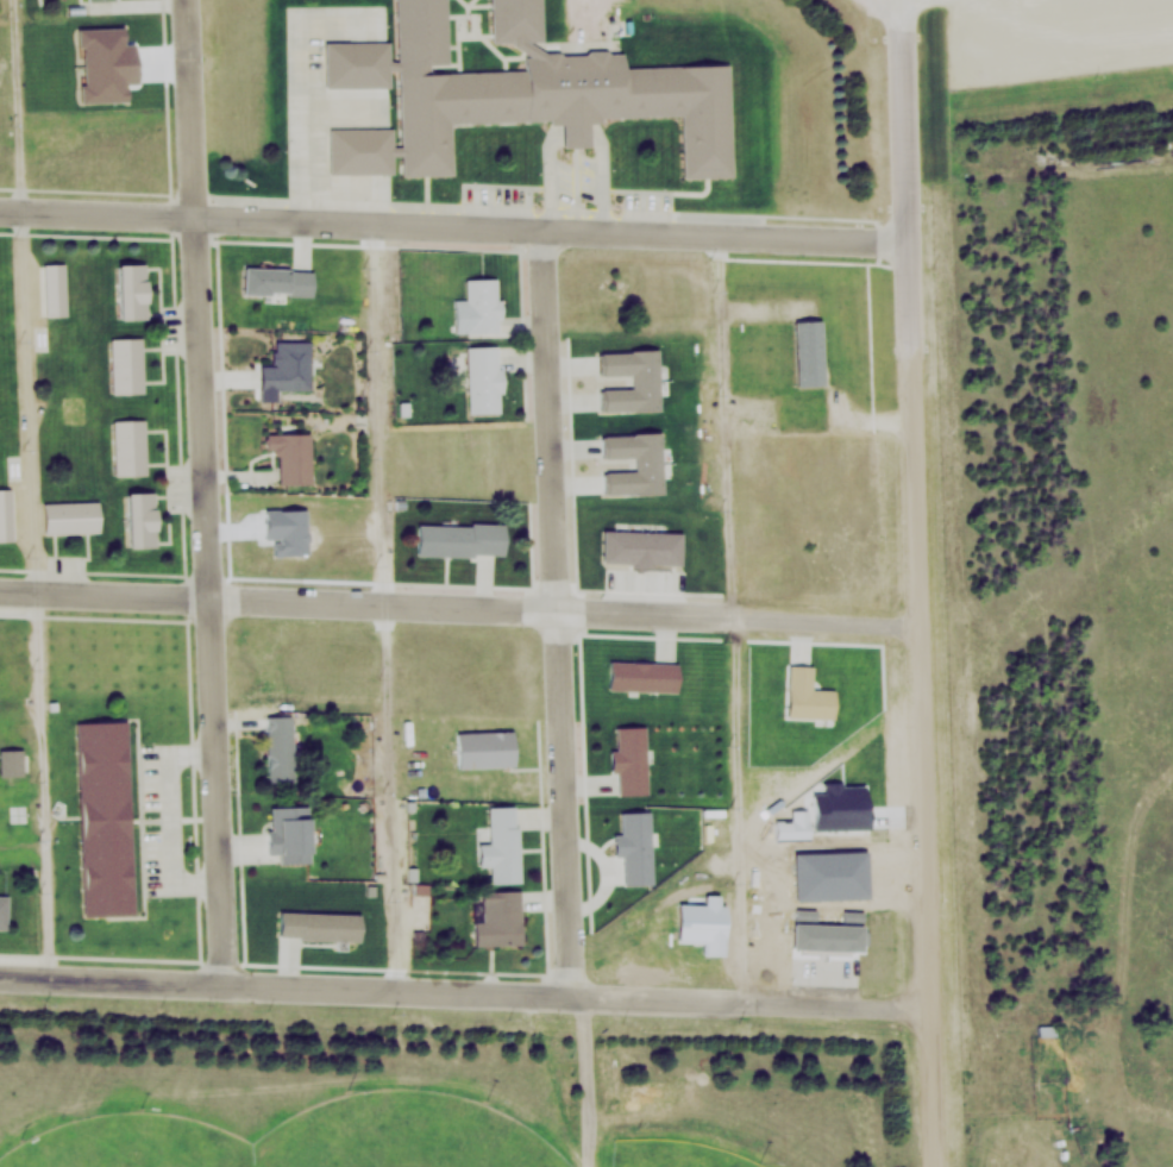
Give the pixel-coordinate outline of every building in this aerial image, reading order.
[(402,177),(395,0),(446,0),(448,63),(439,63),(439,74),(523,70),(522,57),(623,54),(625,69),(728,64),(732,178),(682,180),(679,115),(600,119),(600,124),(588,125),(589,148),(562,149),(560,125),(548,125),(548,119),(451,123),(453,175),(402,177)] [(494,43),(492,0),(541,0),(542,42),(494,43)] [(324,44),(390,42),(391,86),(325,88),(324,44)] [(330,130),(393,128),(394,172),(330,174),(330,130)] [(44,264),(44,316),(67,316),(65,263),(44,264)] [(114,265),(115,320),(146,319),(145,264),(114,265)] [(244,268),(243,295),(313,296),(313,269),(244,268)] [(450,328),(501,331),(502,270),(459,269),(458,293),(451,293),(450,328)] [(143,338),(112,338),(112,394),(144,393),(143,338)] [(261,390),(312,389),(312,341),(275,341),(275,368),(259,368),(261,390)] [(469,346),(469,414),(501,413),(500,346),(469,346)] [(598,352),(598,375),(631,375),(631,389),(600,389),(600,412),(660,412),(659,351),(598,352)] [(115,475),(146,475),(145,420),(114,420),(115,475)] [(661,433),(601,434),(602,458),(634,457),(634,471),(603,471),(603,495),(663,494),(661,433)] [(310,434),(264,434),(264,452),(280,452),(280,484),(310,484),(310,434)] [(0,489),(0,540),(13,540),(13,489),(0,489)] [(156,547),(155,492),(124,492),(125,548),(156,547)] [(100,533),(100,501),(43,502),(43,533),(100,533)] [(415,554),(503,554),(503,523),(415,523),(415,554)] [(683,533),(606,532),(604,561),(682,564),(683,533)] [(265,714),(266,779),(294,779),(291,714),(265,714)] [(128,719),(77,720),(81,916),(132,915),(128,719)] [(514,729),(454,730),(456,766),(514,765),(514,729)] [(488,804),(489,881),(519,880),(518,804),(488,804)] [(308,805),(270,805),(271,830),(265,830),(265,852),(278,852),(278,862),(309,861),(308,805)] [(473,943),(521,943),(520,889),(484,889),(484,920),(472,920),(473,943)] [(0,894),(0,928),(8,928),(8,894),(0,894)] [(277,911),(277,937),(360,939),(360,912),(277,911)]
